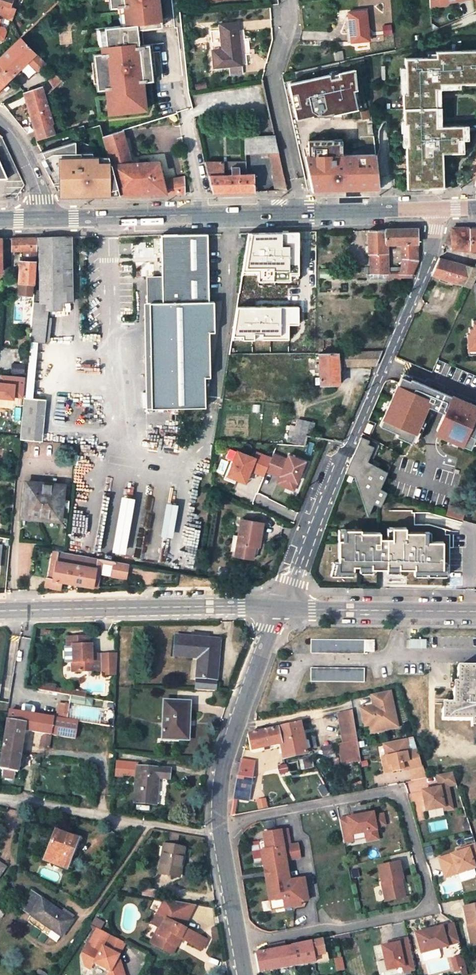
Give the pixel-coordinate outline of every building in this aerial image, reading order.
[(10,7),(12,0),(0,0),(0,16),(11,20),(15,8),(10,7)] [(110,7),(118,6),(123,5),(125,25),(120,25),(104,27),(107,52),(93,53),(94,61),(97,61),(99,81),(96,81),(97,89),(111,87),(114,112),(146,109),(143,87),(140,87),(139,81),(152,79),(151,71),(149,72),(147,52),(149,52),(148,44),(139,45),(137,28),(161,26),(158,0),(109,0),(110,7)] [(348,12),(351,42),(369,40),(366,10),(348,12)] [(242,73),(237,22),(219,24),(222,50),(212,50),(213,68),(229,66),(230,75),(242,73)] [(27,61),(38,71),(45,64),(20,38),(0,57),(0,65),(12,77),(27,61)] [(436,52),(436,54),(428,54),(428,58),(406,59),(406,68),(401,68),(401,93),(406,93),(407,120),(404,120),(404,146),(408,146),(409,188),(444,187),(443,152),(459,152),(465,152),(465,140),(469,139),(469,126),(463,126),(443,126),(442,90),(441,85),(475,84),(475,50),(436,52)] [(12,77),(0,65),(0,88),(12,77)] [(331,75),(291,84),(294,96),(300,94),(303,107),(296,109),(299,118),(315,115),(336,115),(359,109),(355,91),(360,90),(358,70),(340,74),(341,78),(333,80),(331,75)] [(55,74),(48,81),(53,88),(61,80),(55,74)] [(24,93),(35,129),(33,130),(36,141),(55,135),(41,86),(24,93)] [(129,155),(126,143),(122,129),(103,135),(108,155),(119,195),(184,193),(184,176),(165,180),(162,181),(161,177),(158,162),(131,163),(129,155)] [(1,136),(0,136),(0,155),(9,154),(1,136)] [(274,136),(244,137),(245,154),(270,153),(275,191),(286,191),(274,136)] [(60,196),(119,195),(108,155),(99,155),(98,151),(96,148),(93,145),(90,143),(84,142),(79,141),(75,141),(71,142),(60,145),(61,147),(39,160),(56,192),(59,192),(60,196)] [(36,154),(39,160),(61,147),(60,145),(36,154)] [(339,155),(306,157),(316,192),(380,191),(379,157),(339,155)] [(245,161),(223,162),(224,175),(245,174),(245,161)] [(254,191),(253,174),(245,174),(224,175),(223,162),(205,162),(212,192),(254,191)] [(473,250),(473,253),(475,253),(475,228),(453,228),(446,244),(452,247),(452,250),(473,250)] [(386,245),(401,244),(402,260),(400,267),(386,268),(386,274),(399,274),(411,275),(417,260),(416,229),(386,230),(386,245)] [(370,254),(371,274),(386,274),(386,268),(386,245),(386,230),(368,231),(368,245),(369,251),(369,254),(370,254)] [(297,254),(303,254),(303,233),(246,234),(243,256),(244,256),(241,279),(247,280),(250,255),(270,255),(297,254)] [(209,303),(206,234),(161,235),(162,277),(163,304),(151,305),(154,410),(207,408),(207,379),(211,378),(210,332),(216,332),(214,304),(209,303)] [(38,238),(39,302),(48,302),(47,310),(60,309),(60,301),(70,301),(70,292),(65,292),(64,237),(38,238)] [(22,251),(37,250),(38,238),(20,239),(12,239),(12,251),(19,251),(22,251)] [(22,257),(19,256),(18,281),(17,293),(33,293),(34,283),(37,250),(22,251),(22,257)] [(469,288),(475,272),(475,267),(467,265),(466,266),(439,259),(432,275),(469,288)] [(335,270),(321,270),(321,278),(335,278),(335,270)] [(163,304),(162,277),(150,278),(151,305),(163,304)] [(44,343),(47,310),(48,302),(39,302),(32,301),(28,341),(44,343)] [(301,324),(301,306),(238,306),(238,338),(291,338),(291,324),(301,324)] [(343,353),(344,366),(375,366),(379,359),(381,352),(343,353)] [(320,385),(338,384),(337,353),(318,353),(319,364),(316,365),(317,371),(319,371),(320,385)] [(474,447),(475,441),(475,400),(403,373),(384,424),(403,431),(402,436),(419,442),(432,406),(448,412),(440,434),(474,447)] [(25,377),(12,376),(11,384),(24,386),(25,377)] [(43,398),(24,396),(20,439),(39,440),(43,398)] [(290,425),(286,442),(298,445),(304,421),(297,419),(295,427),(290,425)] [(310,436),(313,423),(304,421),(298,445),(303,446),(305,435),(310,436)] [(366,461),(373,446),(367,444),(368,440),(361,437),(345,472),(353,477),(366,514),(367,516),(374,503),(380,506),(387,492),(381,489),(392,463),(383,459),(379,468),(366,461)] [(297,492),(308,459),(289,453),(288,457),(274,452),(272,458),(230,445),(225,459),(230,461),(224,478),(236,482),(237,480),(249,484),(253,470),(278,478),(276,485),(297,492)] [(350,485),(353,479),(345,477),(343,483),(350,485)] [(60,520),(63,486),(26,483),(25,493),(29,493),(27,514),(47,516),(47,519),(60,520)] [(150,498),(123,493),(114,551),(136,555),(146,502),(150,503),(150,498)] [(163,535),(176,537),(180,503),(167,502),(163,535)] [(262,523),(241,520),(238,535),(235,552),(234,555),(252,558),(255,546),(255,541),(259,542),(262,523)] [(49,531),(50,532),(50,533),(52,534),(53,534),(54,534),(55,534),(56,533),(57,532),(58,530),(58,529),(57,528),(56,527),(55,526),(54,526),(52,526),(51,526),(50,527),(49,528),(49,530),(49,531)] [(385,529),(337,529),(337,574),(358,574),(358,569),(415,569),(415,575),(449,575),(449,539),(433,539),(433,528),(392,528),(392,536),(385,536),(385,529)] [(46,578),(45,586),(60,589),(61,581),(97,588),(99,573),(95,573),(98,558),(63,551),(54,550),(49,578),(46,578)] [(115,561),(112,576),(126,578),(129,564),(117,561),(115,561)] [(195,690),(214,691),(215,680),(219,640),(207,639),(192,638),(175,636),(173,656),(198,658),(203,659),(202,668),(197,667),(196,678),(195,690)] [(72,672),(100,671),(100,655),(88,655),(87,650),(89,649),(90,648),(89,646),(88,645),(87,645),(87,638),(66,638),(66,646),(71,646),(72,672)] [(374,640),(311,640),(311,654),(364,654),(364,652),(373,652),(374,640)] [(100,655),(100,671),(115,671),(116,654),(100,655)] [(457,666),(456,677),(462,677),(462,683),(458,683),(458,688),(453,688),(452,704),(448,703),(447,709),(442,709),(442,721),(470,721),(470,724),(475,724),(475,667),(457,666)] [(363,682),(364,669),(311,668),(310,681),(363,682)] [(54,685),(38,683),(37,690),(53,693),(54,688),(54,685)] [(84,698),(85,694),(54,688),(53,693),(84,698)] [(397,727),(390,690),(370,694),(373,706),(366,708),(369,725),(371,732),(397,727)] [(178,740),(187,740),(189,703),(163,702),(162,734),(178,734),(178,740)] [(58,703),(56,718),(66,720),(69,705),(58,703)] [(34,707),(19,704),(18,712),(8,710),(7,720),(25,724),(23,730),(63,737),(66,720),(56,718),(33,714),(34,707)] [(369,725),(366,708),(361,709),(364,726),(369,725)] [(351,710),(337,712),(342,743),(358,741),(351,710)] [(7,720),(2,750),(20,753),(23,730),(25,724),(7,720)] [(63,737),(75,739),(78,723),(66,720),(63,737)] [(302,734),(299,724),(277,729),(280,744),(283,758),(306,753),(305,749),(309,748),(306,732),(302,734)] [(248,735),(250,750),(280,744),(277,729),(248,735)] [(405,738),(383,743),(385,756),(386,761),(390,761),(392,770),(409,767),(409,768),(421,766),(417,750),(408,751),(405,738)] [(49,741),(41,739),(39,748),(48,749),(49,741)] [(342,743),(338,744),(341,764),(360,762),(358,741),(342,743)] [(0,760),(0,769),(3,770),(1,777),(13,779),(14,772),(16,772),(20,753),(2,750),(0,760)] [(386,761),(385,756),(381,756),(384,772),(392,770),(390,761),(386,761)] [(241,760),(233,791),(234,791),(233,799),(237,800),(247,802),(249,794),(254,762),(241,760)] [(339,771),(337,761),(326,763),(328,772),(339,771)] [(94,765),(80,763),(79,771),(93,772),(94,765)] [(155,804),(157,778),(169,778),(169,769),(137,766),(137,765),(115,763),(114,774),(136,777),(134,802),(155,804)] [(447,786),(456,785),(452,772),(437,775),(439,787),(422,791),(426,810),(443,807),(443,810),(451,808),(447,786)] [(340,818),(344,836),(352,834),(366,831),(368,837),(378,835),(377,826),(386,824),(384,813),(374,815),(374,812),(340,818)] [(264,842),(259,842),(264,869),(266,871),(267,874),(283,871),(281,860),(285,860),(300,857),(297,844),(289,845),(286,829),(262,833),(264,842)] [(76,840),(55,831),(43,861),(69,870),(75,855),(68,852),(69,849),(72,850),(76,840)] [(166,839),(177,841),(178,835),(167,832),(166,839)] [(68,852),(75,855),(81,842),(76,840),(72,850),(69,849),(68,852)] [(438,859),(444,877),(474,868),(473,864),(475,863),(475,848),(475,844),(467,847),(467,849),(458,852),(438,859)] [(183,848),(163,845),(158,873),(178,877),(183,848)] [(380,865),(387,900),(406,896),(403,877),(404,877),(400,861),(380,865)] [(275,909),(300,905),(299,901),(307,900),(303,878),(288,881),(285,881),(283,871),(267,874),(267,876),(265,879),(269,901),(273,900),(275,909)] [(144,887),(143,896),(154,898),(156,889),(144,887)] [(56,943),(71,921),(67,918),(60,913),(30,892),(19,908),(30,915),(26,922),(46,936),(51,930),(59,936),(55,942),(56,943)] [(157,916),(182,929),(187,920),(184,918),(186,915),(189,916),(195,905),(164,900),(161,906),(162,907),(157,916)] [(475,944),(475,905),(462,908),(466,925),(469,924),(473,945),(475,944)] [(67,918),(70,915),(63,910),(60,913),(67,918)] [(171,954),(180,938),(201,950),(206,941),(182,929),(157,916),(155,914),(151,924),(157,927),(160,929),(152,944),(171,954)] [(93,917),(89,924),(98,928),(102,922),(93,917)] [(458,942),(453,924),(441,928),(441,927),(415,935),(421,954),(447,946),(446,946),(458,942)] [(149,943),(152,944),(160,929),(157,927),(149,943)] [(98,929),(89,946),(88,945),(82,957),(83,959),(77,961),(75,966),(76,969),(83,973),(90,971),(93,966),(92,964),(94,963),(110,972),(108,974),(124,974),(122,967),(115,963),(117,960),(125,943),(98,929)] [(51,930),(46,936),(55,942),(59,936),(51,930)] [(258,973),(315,962),(314,955),(324,953),(321,938),(290,944),(290,946),(255,953),(258,973)] [(390,944),(381,946),(384,960),(386,969),(395,968),(402,966),(404,972),(414,970),(407,938),(397,940),(397,943),(390,944)] [(314,955),(315,962),(325,960),(324,953),(314,955)] [(452,972),(466,970),(464,955),(449,958),(452,972)] [(386,969),(384,960),(376,962),(379,974),(395,970),(395,968),(386,969)]
